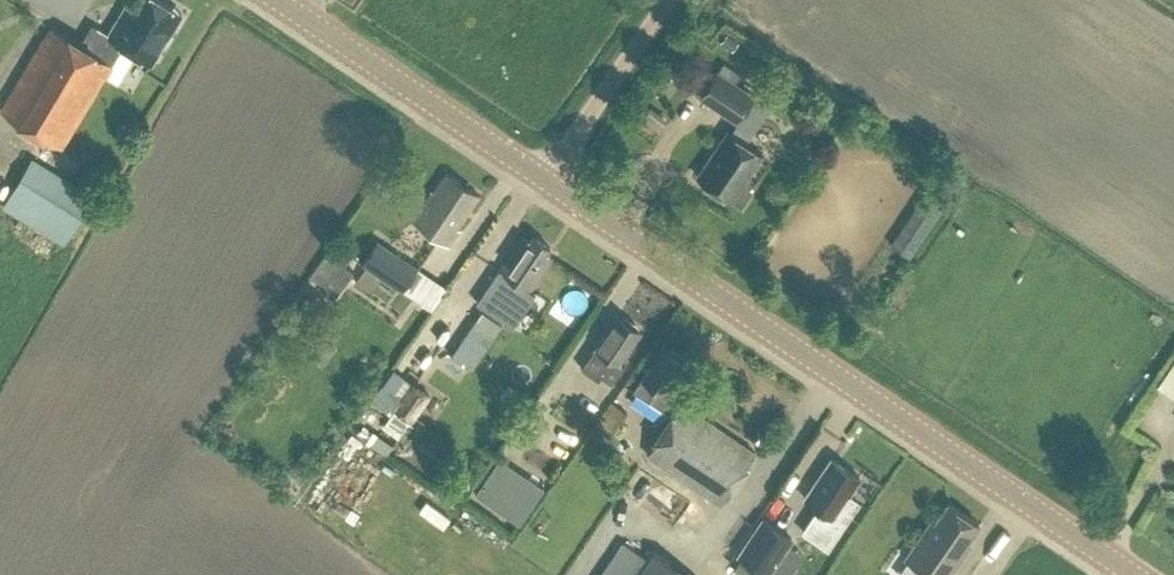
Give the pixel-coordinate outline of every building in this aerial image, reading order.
[(162,0),(131,0),(128,5),(125,3),(108,32),(97,25),(84,46),(49,26),(0,108),(0,109),(63,147),(107,75),(126,45),(151,60),(180,11),(162,0)] [(720,40),(731,49),(738,40),(727,31),(720,40)] [(735,120),(754,92),(716,67),(697,95),(735,120)] [(764,152),(730,129),(712,155),(715,157),(702,175),(700,174),(699,175),(743,204),(756,183),(747,177),(764,152)] [(65,243),(95,193),(45,164),(22,203),(32,211),(28,220),(65,243)] [(458,226),(480,193),(446,170),(430,195),(428,193),(412,218),(450,243),(461,227),(458,226)] [(908,254),(940,205),(921,193),(889,241),(908,254)] [(551,246),(532,233),(529,238),(522,233),(499,268),(507,273),(485,305),(507,320),(528,288),(531,289),(554,255),(548,251),(551,246)] [(403,288),(419,265),(378,239),(362,261),(403,288)] [(336,292),(352,269),(326,250),(309,273),(336,292)] [(621,316),(611,331),(609,329),(585,367),(598,376),(601,372),(615,382),(627,363),(622,360),(632,345),(630,343),(640,328),(621,316)] [(490,342),(470,329),(453,354),(473,367),(490,342)] [(1151,381),(1173,394),(1173,343),(1151,381)] [(680,402),(665,392),(687,360),(663,344),(643,374),(643,375),(635,387),(675,414),(649,453),(720,501),(755,449),(682,400),(680,402)] [(411,420),(430,391),(410,378),(391,406),(411,420)] [(628,411),(611,397),(591,422),(607,435),(628,411)] [(366,437),(371,429),(363,423),(357,431),(366,437)] [(366,437),(365,439),(386,453),(393,442),(372,428),(371,429),(366,437)] [(828,545),(859,499),(848,492),(860,475),(832,456),(805,496),(819,505),(803,529),(828,545)] [(519,521),(544,485),(524,471),(513,487),(489,471),(475,491),(519,521)] [(469,484),(468,474),(448,475),(448,486),(469,484)] [(949,500),(936,519),(933,517),(907,553),(938,574),(947,574),(971,541),(968,538),(980,521),(949,500)] [(792,536),(764,517),(739,553),(768,572),(792,536)] [(623,538),(598,574),(695,574),(654,547),(648,555),(623,538)]
